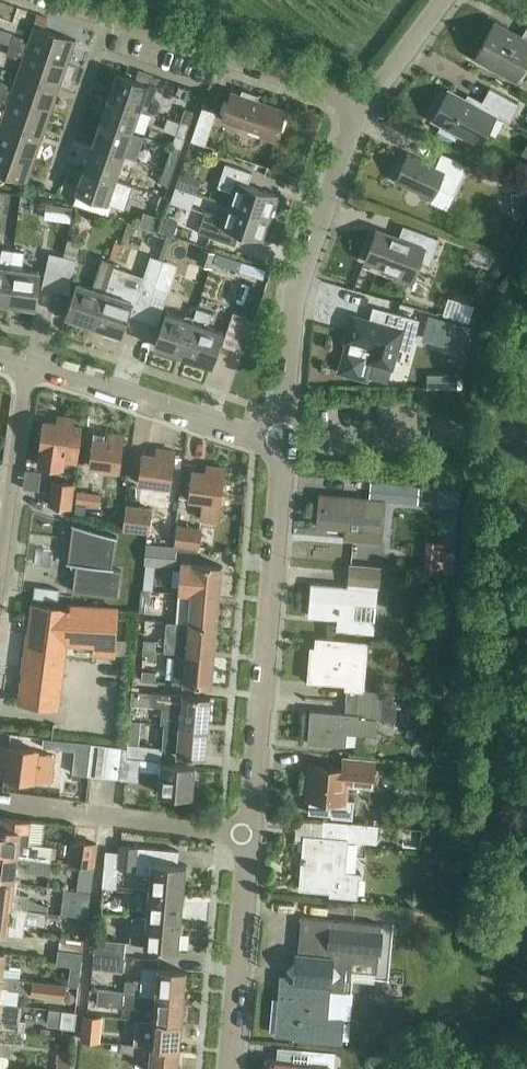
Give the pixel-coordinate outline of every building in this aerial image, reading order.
[(521,35),(494,21),(474,58),(515,80),(515,78),(518,80),(522,79),(526,69),(526,65),(526,64),(524,62),(526,57),(526,24),(521,35)] [(9,44),(67,64),(75,40),(34,25),(28,42),(22,40),(23,37),(13,34),(9,44)] [(59,88),(67,64),(9,44),(6,54),(16,58),(17,54),(23,56),(17,73),(59,88)] [(59,88),(17,73),(12,90),(6,88),(7,84),(0,82),(0,93),(51,111),(59,88)] [(107,97),(139,108),(152,112),(155,102),(142,98),(147,83),(116,73),(107,97)] [(509,119),(518,103),(489,87),(481,102),(475,99),(473,103),(448,90),(432,119),(442,125),(439,129),(454,137),(456,133),(480,145),(498,113),(509,119)] [(229,92),(220,117),(261,131),(259,137),(274,142),(285,111),(270,106),(256,101),(258,95),(243,90),(241,96),(229,92)] [(51,111),(0,93),(0,105),(1,102),(7,103),(1,120),(43,135),(51,111)] [(131,131),(139,108),(107,97),(99,121),(131,131)] [(190,140),(204,144),(215,112),(201,107),(190,140)] [(179,121),(188,124),(192,111),(183,108),(179,121)] [(43,135),(1,120),(0,124),(0,146),(34,158),(43,135)] [(99,121),(91,144),(122,155),(135,159),(143,136),(131,131),(99,121)] [(183,137),(188,124),(179,121),(174,134),(183,137)] [(114,179),(122,155),(91,144),(83,168),(114,179)] [(34,158),(0,146),(0,174),(26,183),(34,158)] [(437,185),(454,193),(467,164),(441,152),(434,166),(407,153),(401,165),(399,164),(394,174),(397,175),(395,179),(432,196),(437,185)] [(163,169),(172,172),(176,159),(167,156),(163,169)] [(228,203),(268,217),(275,194),(247,184),(251,172),(224,163),(216,185),(232,191),(228,203)] [(83,168),(75,192),(106,203),(125,209),(129,195),(133,185),(114,179),(83,168)] [(167,185),(172,172),(163,169),(158,182),(167,185)] [(150,206),(159,209),(164,195),(154,192),(150,206)] [(260,239),(268,217),(228,203),(223,216),(204,210),(196,232),(227,242),(231,230),(260,239)] [(161,231),(172,235),(177,220),(166,216),(161,231)] [(419,260),(429,263),(439,238),(409,227),(404,240),(376,229),(365,259),(397,271),(394,277),(409,282),(411,276),(412,277),(419,260)] [(196,262),(212,267),(217,252),(200,247),(196,262)] [(6,303),(11,267),(14,250),(2,248),(0,264),(0,302),(6,303)] [(11,267),(6,303),(35,307),(39,270),(22,268),(24,251),(14,250),(11,267)] [(56,290),(64,256),(51,253),(42,287),(56,290)] [(64,256),(56,290),(69,293),(77,259),(64,256)] [(143,319),(154,286),(162,260),(149,256),(130,315),(143,319)] [(66,316),(93,325),(113,265),(114,262),(102,257),(92,286),(77,281),(66,316)] [(154,286),(143,319),(158,324),(168,291),(177,265),(162,260),(154,286)] [(247,289),(257,267),(245,261),(235,283),(247,289)] [(113,265),(93,325),(121,335),(128,314),(130,315),(139,288),(121,282),(125,269),(113,265)] [(450,280),(443,299),(471,308),(478,289),(450,280)] [(197,306),(193,319),(181,354),(211,364),(222,330),(208,325),(212,311),(197,306)] [(349,342),(341,370),(363,376),(366,362),(391,368),(399,339),(412,342),(419,318),(382,308),(378,323),(351,315),(344,340),(349,342)] [(181,354),(193,319),(166,310),(154,345),(181,354)] [(221,345),(234,349),(245,316),(233,312),(221,345)] [(428,316),(425,326),(446,332),(449,322),(428,316)] [(43,420),(38,448),(41,449),(38,464),(63,468),(64,461),(76,463),(82,426),(73,425),(74,419),(57,416),(56,422),(43,420)] [(88,465),(119,470),(124,435),(107,433),(106,440),(92,438),(88,465)] [(138,483),(169,486),(173,453),(157,451),(156,458),(141,456),(138,483)] [(201,518),(217,520),(223,467),(207,466),(207,472),(193,471),(189,499),(203,500),(201,518)] [(367,497),(400,500),(402,482),(369,479),(367,497)] [(52,482),(49,505),(71,508),(74,485),(52,482)] [(459,506),(460,489),(436,487),(435,504),(459,506)] [(75,503),(99,506),(101,494),(77,491),(75,503)] [(344,537),(380,541),(385,499),(319,492),(316,523),(345,527),(344,537)] [(122,530),(148,533),(152,508),(125,504),(122,530)] [(115,537),(116,537),(116,536),(72,522),(71,524),(72,524),(67,560),(66,560),(66,562),(75,563),(71,590),(117,596),(120,569),(111,568),(115,537)] [(174,545),(199,549),(202,527),(177,524),(174,545)] [(443,549),(443,526),(428,525),(427,548),(443,549)] [(143,565),(176,567),(177,547),(145,544),(143,565)] [(377,586),(379,586),(380,567),(350,563),(347,588),(312,585),(310,615),(344,618),(343,629),(373,631),(377,586)] [(180,592),(191,593),(220,595),(222,567),(193,564),(193,565),(182,564),(180,592)] [(33,596),(57,599),(58,588),(34,585),(33,596)] [(139,611),(149,612),(151,590),(141,589),(139,611)] [(217,626),(220,595),(191,593),(189,623),(217,626)] [(95,654),(112,655),(116,609),(67,605),(66,610),(32,605),(20,702),(57,707),(64,643),(92,645),(95,654)] [(217,626),(189,623),(189,624),(178,623),(176,652),(215,655),(217,626)] [(142,650),(164,651),(166,636),(144,634),(143,648),(142,648),(142,650)] [(346,701),(393,705),(394,694),(379,693),(379,692),(364,691),(366,660),(365,660),(367,642),(315,637),(314,649),(311,649),(309,681),(345,684),(345,689),(347,689),(346,701)] [(163,662),(164,651),(142,650),(141,660),(163,662)] [(212,686),(215,655),(176,652),(173,683),(212,686)] [(165,724),(208,728),(211,697),(183,695),(132,691),(131,705),(163,707),(161,724),(165,724)] [(311,710),(308,743),(345,747),(346,734),(358,735),(375,737),(376,729),(377,719),(395,721),(397,706),(393,705),(346,701),(345,713),(311,710)] [(165,724),(164,743),(167,744),(167,751),(177,751),(177,756),(205,757),(208,728),(165,724)] [(87,772),(87,774),(104,775),(108,744),(90,743),(87,772)] [(108,744),(104,775),(139,779),(140,770),(159,772),(157,793),(193,796),(195,766),(160,764),(126,760),(127,746),(108,744)] [(127,746),(126,760),(160,764),(161,748),(127,745),(127,746)] [(49,781),(52,754),(35,753),(36,750),(2,747),(0,759),(0,763),(6,764),(5,777),(49,781)] [(310,767),(307,800),(310,800),(309,811),(332,813),(331,817),(351,819),(353,801),(346,800),(347,785),(372,788),(375,759),(349,757),(348,771),(310,767)] [(421,833),(424,819),(407,815),(404,829),(421,833)] [(51,861),(52,847),(27,844),(30,822),(1,818),(0,828),(0,854),(51,861)] [(346,839),(376,842),(378,825),(324,821),(322,837),(305,836),(300,888),(331,891),(330,894),(357,897),(359,874),(343,873),(346,839)] [(69,863),(94,866),(97,844),(72,841),(69,863)] [(149,889),(184,892),(187,864),(178,864),(179,850),(120,845),(120,852),(119,867),(136,868),(135,872),(150,874),(149,889)] [(119,867),(120,852),(106,851),(103,886),(117,887),(119,867)] [(51,861),(0,854),(0,880),(14,882),(15,870),(49,874),(51,861)] [(14,882),(0,880),(0,905),(40,910),(42,904),(28,900),(29,894),(12,892),(14,882)] [(182,920),(184,892),(149,889),(146,917),(132,916),(132,917),(182,920)] [(64,900),(62,912),(87,915),(89,903),(64,900)] [(7,932),(23,935),(25,922),(45,925),(47,911),(40,910),(0,905),(0,932),(7,932)] [(180,949),(182,920),(132,917),(130,942),(144,943),(144,946),(180,949)] [(281,995),(278,1033),(340,1039),(342,1021),(326,1020),(329,990),(345,992),(346,977),(349,978),(350,968),(376,970),(375,973),(377,973),(377,967),(378,954),(379,954),(381,924),(338,921),(334,921),(334,920),(299,917),(299,919),(301,919),(301,921),(303,921),(301,934),(300,934),(300,936),(301,936),(300,949),(298,949),(296,971),(295,971),(294,984),(284,983),(283,995),(281,995)] [(90,925),(66,923),(65,935),(89,937),(90,925)] [(59,949),(83,953),(84,940),(60,938),(59,949)] [(94,953),(124,956),(125,943),(96,940),(94,953)] [(81,965),(83,953),(59,949),(57,962),(81,965)] [(19,979),(20,967),(10,966),(12,952),(0,950),(0,977),(19,979)] [(122,971),(124,956),(94,953),(93,968),(122,971)] [(124,979),(123,992),(183,997),(185,971),(185,970),(157,968),(141,966),(140,978),(140,981),(124,979)] [(4,1003),(17,1005),(19,990),(63,996),(64,985),(31,981),(19,979),(0,977),(0,1002),(4,1003)] [(97,990),(96,1003),(122,1006),(134,1007),(135,1001),(154,1007),(153,1020),(181,1022),(183,997),(123,992),(97,990)] [(4,1003),(0,1002),(0,1029),(25,1032),(26,1020),(18,1019),(20,1005),(4,1003)] [(62,1010),(60,1027),(75,1028),(76,1012),(62,1010)] [(83,1015),(82,1027),(99,1028),(101,1016),(88,1015),(83,1015)] [(136,1019),(134,1044),(178,1048),(181,1022),(153,1020),(136,1019)] [(25,1032),(0,1029),(0,1054),(9,1055),(11,1043),(23,1045),(25,1032)] [(178,1048),(134,1044),(122,1043),(121,1050),(149,1057),(148,1068),(176,1068),(178,1048)] [(316,1049),(314,1060),(338,1063),(339,1051),(316,1049)]
